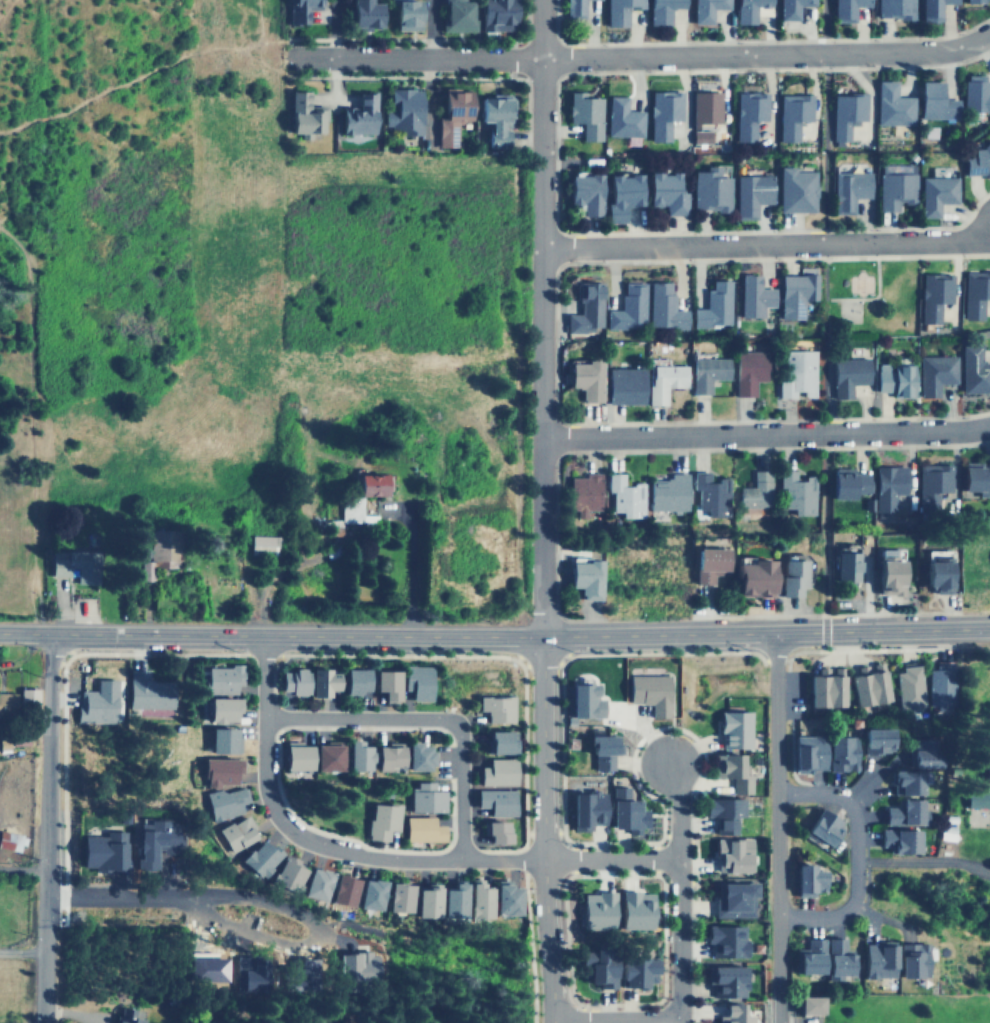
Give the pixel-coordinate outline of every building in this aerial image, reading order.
[(318,0),(315,0),(286,0),(286,23),(304,23),(304,9),(318,9),(318,0)] [(367,2),(367,0),(348,0),(348,27),(376,27),(376,2),(367,2)] [(392,30),(417,29),(416,0),(391,0),(392,30)] [(441,31),(475,31),(475,18),(469,18),(469,0),(441,0),(441,31)] [(479,30),(512,30),(512,0),(478,0),(479,30)] [(564,17),(583,17),(584,0),(564,0),(564,17)] [(626,25),(626,8),(647,8),(647,24),(668,24),(669,7),(682,8),(682,0),(605,0),(605,25),(626,25)] [(710,8),(727,8),(727,0),(690,0),(691,23),(710,22),(710,8)] [(797,20),(797,5),(813,6),(813,0),(776,0),(776,20),(797,20)] [(833,21),(854,21),(855,6),(869,6),(869,0),(833,0),(833,21)] [(914,0),(876,0),(876,17),(914,18),(914,0)] [(921,21),(941,21),(941,2),(961,2),(961,0),(921,0),(921,21)] [(985,92),(985,74),(963,75),(963,111),(989,111),(989,92),(985,92)] [(876,124),(914,123),(914,96),(896,96),(895,80),(875,80),(876,124)] [(919,118),(958,119),(958,99),(941,98),(942,81),(919,80),(919,118)] [(400,134),(418,134),(419,88),(384,88),(384,127),(401,127),(400,134)] [(437,146),(457,146),(456,123),(469,123),(469,88),(440,88),(440,119),(437,119),(437,146)] [(319,131),(320,108),(305,108),(306,90),(288,90),(286,132),(299,133),(299,138),(309,139),(309,131),(319,131)] [(649,91),(649,141),(669,141),(669,120),(682,120),(681,90),(649,91)] [(580,140),(600,140),(601,97),(582,96),(582,91),(567,91),(566,122),(580,122),(580,140)] [(720,91),(691,91),(692,129),(699,129),(699,122),(720,122),(720,91)] [(766,91),(734,92),(735,142),(754,141),(754,120),(766,120),(766,91)] [(487,121),(485,146),(506,148),(509,110),(511,110),(512,95),(488,92),(488,97),(476,96),(474,120),(487,121)] [(373,133),(372,93),(353,93),(354,107),(337,107),(338,134),(373,133)] [(831,93),(831,141),(848,141),(848,120),(864,120),(865,94),(831,93)] [(777,94),(778,141),(798,141),(797,120),(811,120),(810,94),(777,94)] [(625,96),(607,95),(606,135),(642,136),(643,111),(625,110),(625,96)] [(691,142),(711,142),(710,130),(691,131),(691,142)] [(982,141),(982,148),(971,148),(972,154),(963,154),(964,175),(984,174),(984,179),(989,179),(989,141),(982,141)] [(878,211),(897,211),(897,203),(914,203),(914,173),(904,172),(904,164),(878,164),(878,211)] [(691,171),(692,210),(730,209),(729,176),(718,176),(718,165),(703,165),(703,170),(691,171)] [(778,212),(815,211),(815,170),(793,171),(793,166),(778,166),(778,212)] [(679,172),(647,171),(647,206),(664,206),(664,214),(686,214),(687,189),(679,189),(679,172)] [(832,172),(833,213),(853,213),(853,197),(869,197),(868,171),(832,172)] [(607,174),(608,203),(604,203),(605,222),(623,222),(623,206),(641,205),(640,173),(607,174)] [(580,214),(598,215),(598,174),(567,174),(566,204),(580,204),(580,214)] [(734,175),(736,218),(756,217),(755,203),(771,203),(770,174),(734,175)] [(919,217),(938,217),(938,202),(956,202),(956,177),(920,176),(919,217)] [(814,300),(815,267),(799,267),(799,275),(779,274),(778,318),(802,318),(802,299),(814,300)] [(963,270),(962,318),(982,319),(982,298),(989,299),(989,271),(963,270)] [(739,316),(762,317),(762,306),(773,306),(774,288),(758,287),(758,274),(739,273),(739,316)] [(919,323),(938,323),(938,302),(952,303),(952,273),(919,273),(919,323)] [(730,325),(729,279),(710,279),(710,288),(704,288),(705,308),(691,308),(692,326),(730,325)] [(565,332),(592,332),(592,326),(600,326),(600,281),(578,281),(578,313),(565,313),(565,332)] [(644,281),(621,282),(621,309),(606,309),(606,327),(645,327),(644,281)] [(649,327),(686,327),(686,309),(672,309),(671,281),(649,281),(649,327)] [(979,362),(979,344),(960,345),(961,393),(989,392),(989,362),(979,362)] [(778,397),(795,398),(795,390),(802,390),(802,396),(814,396),(815,350),(783,349),(782,379),(778,379),(778,397)] [(734,351),(735,396),(755,395),(754,380),(767,380),(765,350),(734,351)] [(956,383),(955,355),(918,356),(919,396),(938,396),(938,383),(956,383)] [(728,378),(729,358),(692,357),(691,393),(710,393),(710,378),(728,378)] [(831,358),(832,398),(850,397),(850,384),(867,383),(866,358),(831,358)] [(599,401),(598,360),(566,361),(567,388),(579,387),(579,401),(599,401)] [(648,404),(665,404),(665,387),(685,387),(686,365),(649,364),(648,404)] [(875,394),(910,394),(910,364),(875,364),(875,394)] [(642,403),(642,368),(606,367),(605,403),(642,403)] [(989,496),(989,476),(979,476),(979,462),(959,462),(960,490),(977,490),(977,496),(989,496)] [(918,464),(919,510),(938,509),(938,492),(952,491),(951,463),(918,464)] [(874,466),(874,498),(868,498),(868,511),(894,510),(894,494),(904,493),(904,465),(874,466)] [(852,498),(852,493),(867,493),(867,472),(851,472),(851,467),(829,467),(829,498),(852,498)] [(769,469),(752,470),(753,486),(738,487),(739,508),(770,507),(769,469)] [(795,470),(779,470),(779,488),(784,488),(784,508),(793,508),(793,514),(814,514),(814,477),(795,477),(795,470)] [(728,479),(709,479),(709,471),(691,471),(691,490),(697,490),(697,510),(706,510),(706,515),(728,515),(728,479)] [(686,472),(667,473),(668,479),(649,480),(649,510),(687,509),(686,472)] [(607,473),(607,491),(612,491),(613,512),(622,512),(622,517),(645,516),(644,483),(623,483),(623,473),(607,473)] [(565,511),(597,511),(597,475),(565,475),(565,511)] [(358,522),(358,497),(376,497),(376,476),(346,476),(346,498),(335,498),(335,522),(358,522)] [(144,561),(136,561),(136,576),(173,576),(173,528),(144,528),(144,561)] [(277,536),(246,536),(246,555),(277,555),(277,536)] [(724,571),(723,547),(693,548),(693,583),(712,583),(712,571),(724,571)] [(898,595),(900,560),(892,560),(892,549),(875,548),(874,594),(898,595)] [(94,551),(46,551),(46,575),(94,575),(94,551)] [(856,580),(855,551),(833,551),(834,581),(856,580)] [(921,558),(922,591),(947,591),(946,558),(921,558)] [(779,560),(779,596),(798,596),(798,587),(804,587),(804,559),(779,560)] [(598,600),(598,561),(568,560),(567,587),(579,588),(578,599),(598,600)] [(768,560),(732,561),(732,596),(769,595),(768,560)] [(427,700),(428,666),(400,665),(400,690),(408,690),(408,699),(427,700)] [(205,666),(205,694),(236,694),(236,685),(242,685),(242,666),(205,666)] [(949,666),(922,666),(922,706),(949,706),(949,666)] [(892,712),(918,710),(916,667),(889,668),(892,712)] [(338,668),(337,695),(365,695),(365,668),(338,668)] [(878,668),(842,676),(850,708),(885,699),(878,668)] [(145,680),(146,669),(127,669),(127,708),(172,708),(172,681),(145,680)] [(304,694),(304,669),(277,669),(277,694),(304,694)] [(307,669),(307,696),(334,696),(334,669),(307,669)] [(395,702),(394,670),(369,670),(370,691),(378,691),(378,702),(395,702)] [(665,674),(625,675),(626,703),(648,703),(649,718),(666,717),(665,674)] [(842,707),(842,676),(803,676),(804,707),(842,707)] [(94,690),(80,690),(80,706),(76,706),(76,722),(113,723),(114,679),(95,679),(94,690)] [(601,717),(601,698),(596,698),(596,683),(567,684),(568,717),(601,717)] [(19,708),(36,709),(37,688),(19,688),(19,708)] [(14,716),(14,693),(0,693),(0,716),(14,716)] [(512,695),(476,696),(476,710),(485,710),(485,722),(512,722),(512,695)] [(235,722),(236,698),(206,698),(206,722),(235,722)] [(717,748),(749,748),(749,711),(718,711),(717,748)] [(239,753),(239,738),(234,737),(234,728),(208,728),(208,753),(239,753)] [(856,729),(856,752),(889,752),(889,729),(856,729)] [(511,753),(511,739),(507,739),(507,730),(486,730),(486,753),(511,753)] [(612,735),(587,735),(586,754),(593,754),(593,769),(611,770),(612,735)] [(853,736),(789,736),(789,771),(853,771),(853,736)] [(935,740),(904,740),(904,768),(935,768),(935,740)] [(368,769),(368,741),(343,741),(343,769),(368,769)] [(430,769),(430,742),(371,742),(371,769),(430,769)] [(280,770),(338,770),(338,744),(280,744),(280,770)] [(989,790),(989,749),(979,750),(979,790),(989,790)] [(740,754),(711,753),(711,777),(731,777),(731,793),(750,794),(750,774),(745,774),(745,764),(739,764),(740,754)] [(202,785),(233,784),(233,773),(237,773),(236,758),(201,758),(202,785)] [(515,785),(515,758),(487,758),(486,766),(477,766),(477,784),(515,785)] [(915,794),(915,771),(889,771),(889,794),(915,794)] [(444,811),(443,790),(433,790),(433,781),(410,782),(410,812),(444,811)] [(247,802),(243,784),(204,795),(211,821),(241,812),(239,804),(247,802)] [(608,828),(631,828),(631,835),(638,835),(638,827),(644,827),(644,809),(638,809),(638,799),(626,799),(627,787),(609,786),(608,828)] [(474,807),(488,807),(487,815),(515,816),(515,789),(474,789),(474,807)] [(569,792),(569,830),(589,830),(589,824),(601,824),(601,792),(569,792)] [(963,808),(985,808),(985,793),(963,793),(963,808)] [(715,834),(732,834),(732,817),(742,817),(742,799),(703,798),(702,817),(715,817),(715,834)] [(915,824),(915,799),(893,799),(893,808),(880,808),(880,824),(915,824)] [(367,840),(387,841),(387,831),(398,831),(398,804),(368,804),(367,840)] [(827,849),(843,827),(817,808),(801,830),(827,849)] [(258,837),(244,814),(217,830),(230,853),(258,837)] [(404,816),(403,840),(442,841),(443,825),(432,824),(433,817),(404,816)] [(155,870),(155,853),(174,853),(174,835),(166,835),(166,819),(145,820),(145,823),(133,824),(134,870),(155,870)] [(505,821),(483,821),(483,844),(505,844),(505,821)] [(886,853),(914,853),(914,830),(877,830),(877,846),(886,846),(886,853)] [(79,835),(79,867),(91,867),(91,869),(122,870),(123,831),(102,831),(102,835),(79,835)] [(8,848),(9,841),(16,841),(16,833),(0,832),(0,848),(8,848)] [(241,860),(261,879),(283,855),(272,844),(269,848),(260,839),(241,860)] [(750,839),(713,839),(713,851),(716,852),(716,872),(750,872),(750,839)] [(298,866),(300,860),(282,853),(272,884),(298,893),(307,869),(298,866)] [(798,865),(798,894),(823,894),(823,865),(798,865)] [(327,900),(332,872),(310,867),(304,896),(327,900)] [(355,905),(358,878),(335,875),(332,903),(355,905)] [(492,918),(491,885),(484,885),(484,878),(470,878),(470,918),(492,918)] [(361,908),(383,909),(384,880),(362,879),(361,908)] [(508,879),(494,880),(495,914),(518,914),(518,886),(509,886),(508,879)] [(466,916),(465,880),(451,880),(451,888),(443,889),(444,917),(466,916)] [(389,911),(412,911),(413,883),(390,883),(389,911)] [(439,917),(439,883),(426,883),(426,889),(416,889),(416,917),(439,917)] [(714,917),(751,916),(751,895),(755,895),(755,883),(714,883),(714,917)] [(620,891),(620,928),(650,928),(651,892),(620,891)] [(613,928),(612,892),(581,892),(582,929),(613,928)] [(743,926),(704,925),(704,943),(712,943),(712,957),(743,958),(743,926)] [(842,938),(823,938),(823,974),(851,974),(851,949),(842,949),(842,938)] [(794,973),(819,973),(819,942),(794,942),(794,973)] [(892,978),(892,942),(860,942),(860,978),(892,978)] [(895,942),(895,977),(927,977),(927,942),(895,942)] [(582,987),(608,986),(607,949),(580,950),(582,987)] [(374,977),(374,953),(335,952),(334,977),(374,977)] [(237,990),(264,991),(265,958),(238,957),(237,990)] [(640,977),(652,977),(652,959),(613,958),(612,988),(640,988),(640,977)] [(711,997),(742,997),(742,966),(703,966),(703,983),(711,983),(711,997)] [(818,997),(793,997),(793,1013),(818,1013),(818,997)] [(757,1022),(749,1022),(749,1015),(739,1015),(738,1003),(720,1004),(720,1014),(716,1014),(716,1022),(757,1022)]
